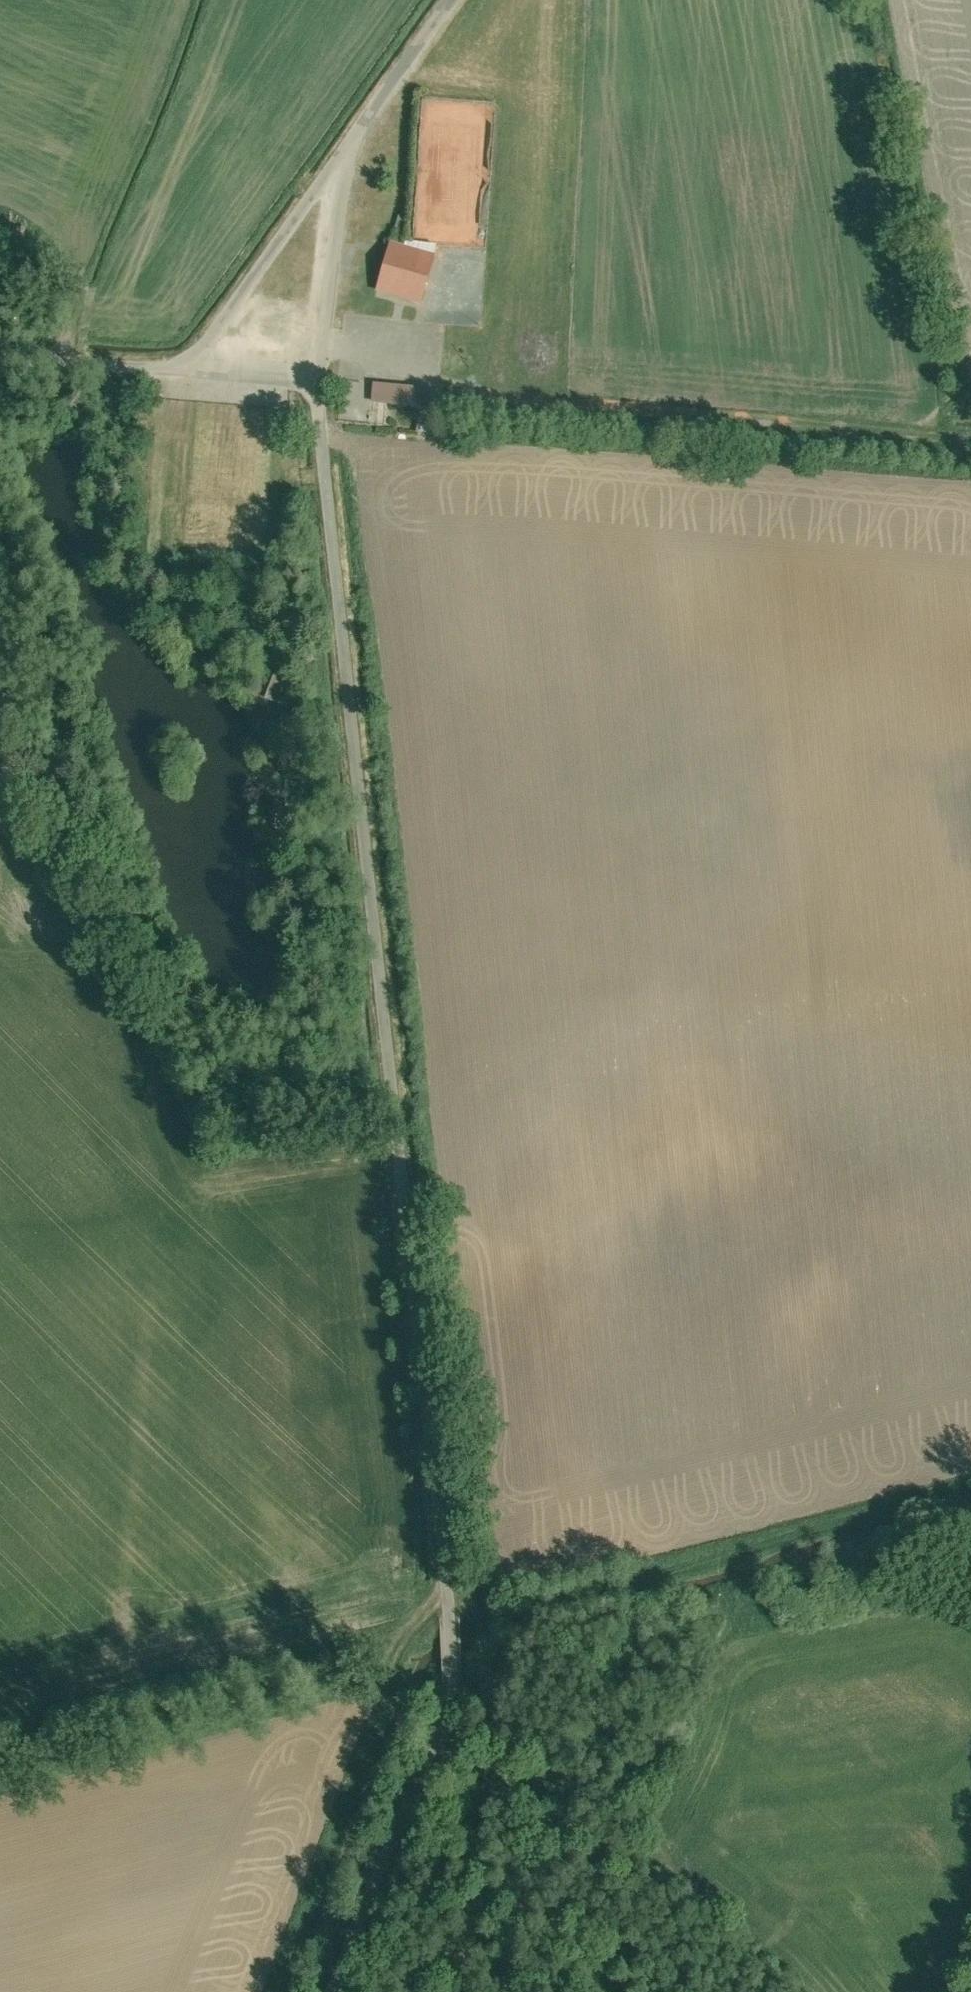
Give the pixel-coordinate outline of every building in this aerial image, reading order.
[(419,314),(430,263),(407,258),(392,255),(384,254),(376,292),(373,305),(393,309),(400,310),(419,314)] [(423,390),(372,386),(370,407),(421,411),(423,390)]
